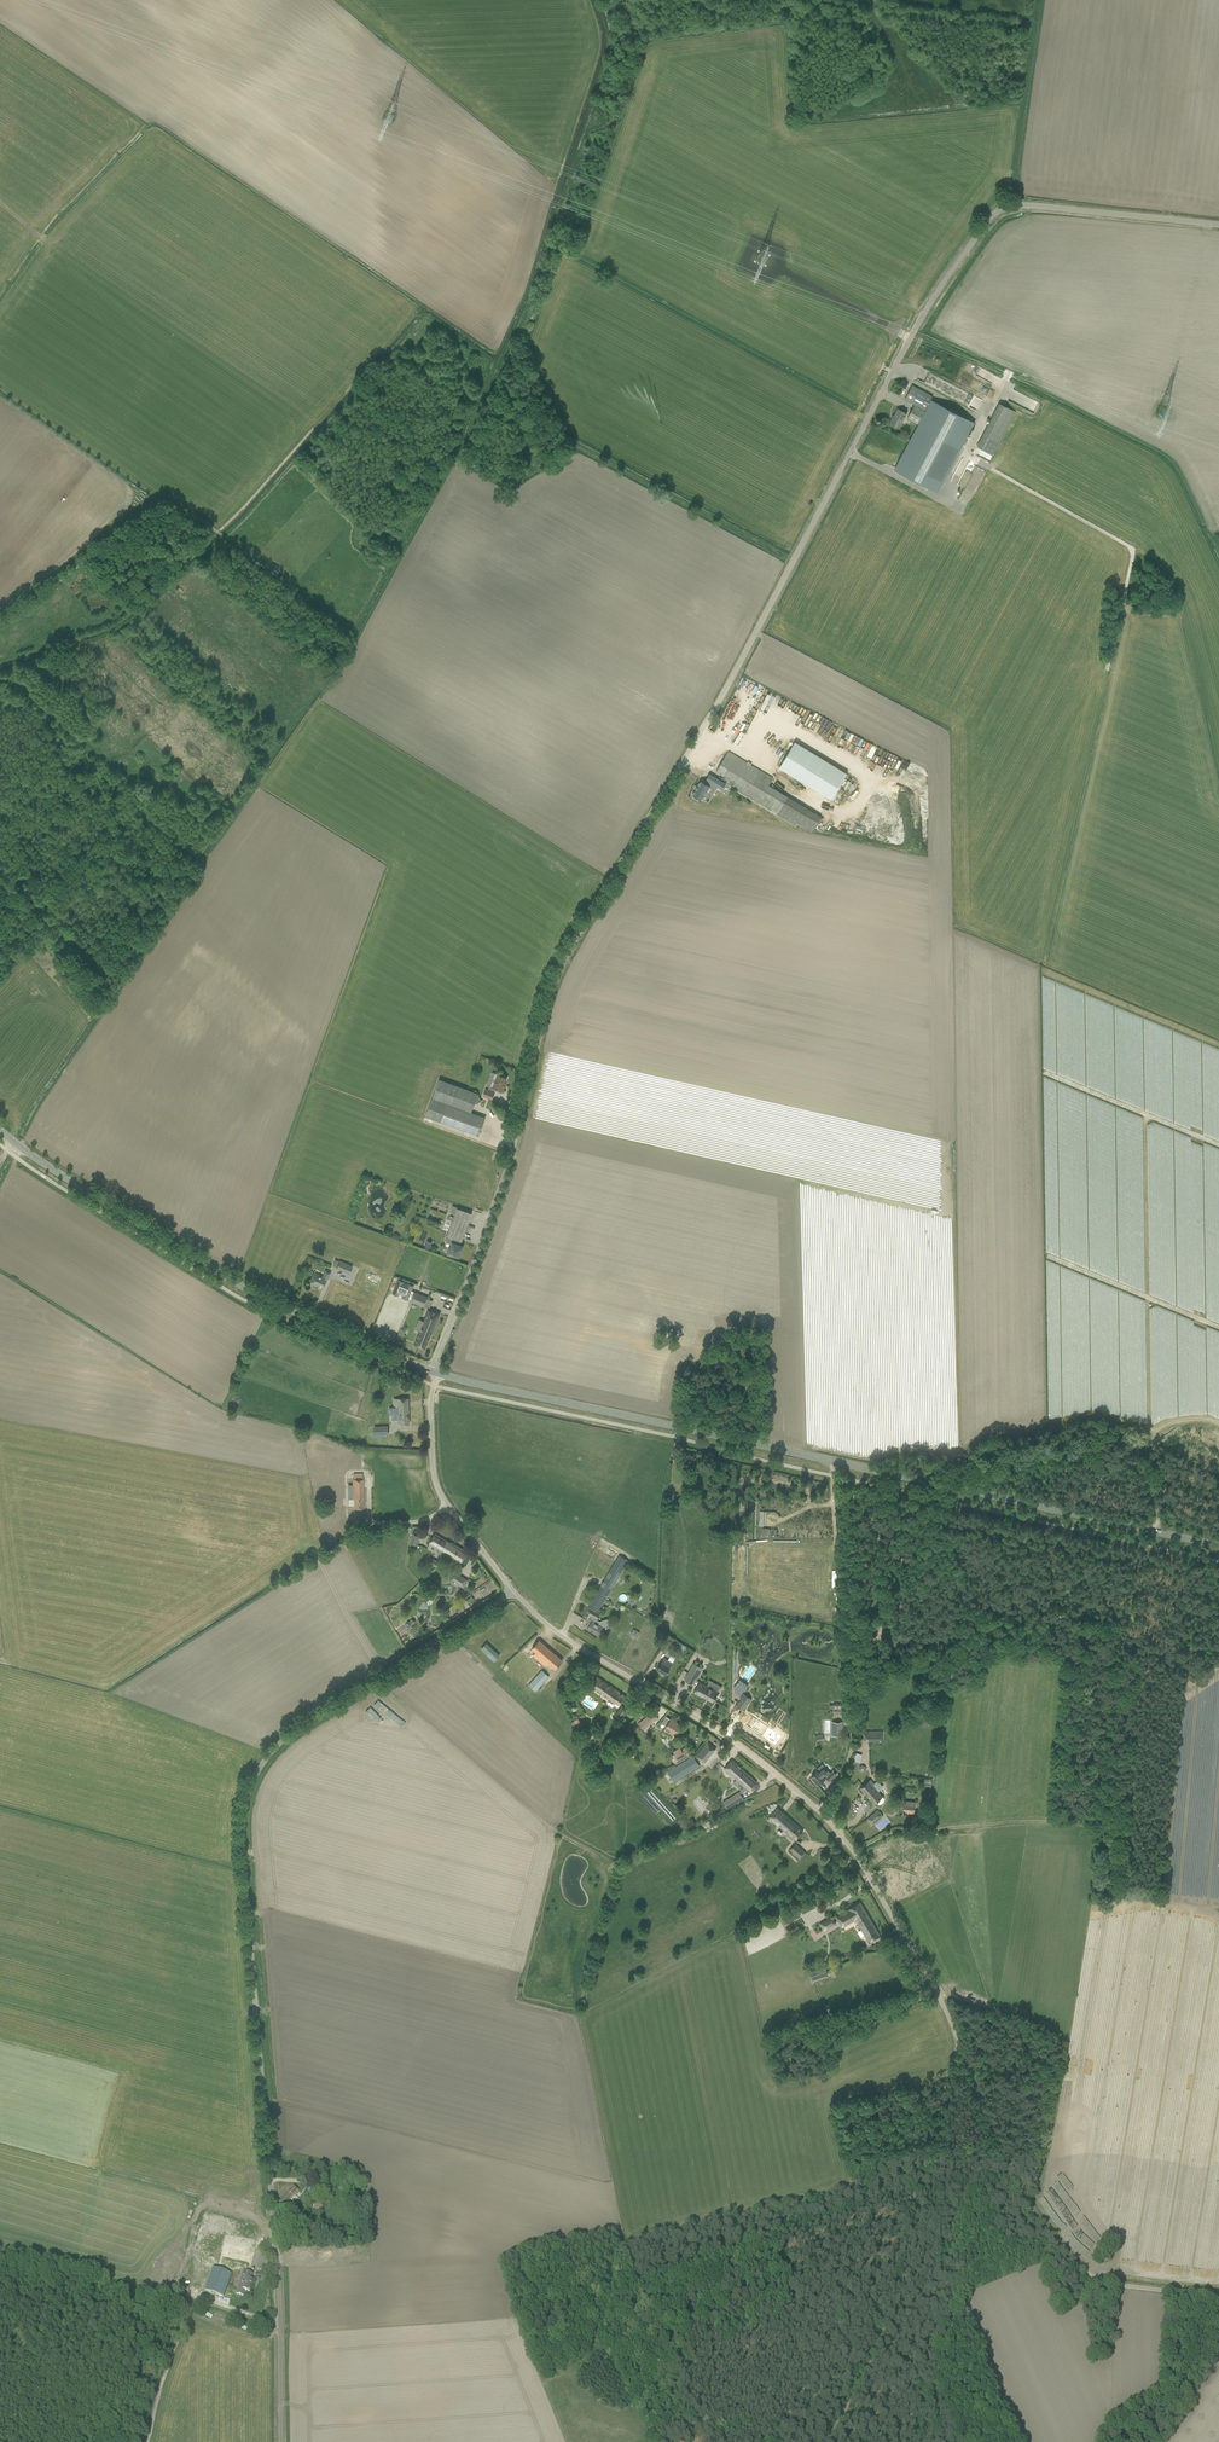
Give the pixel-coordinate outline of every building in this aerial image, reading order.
[(912,386),(905,400),(915,405),(908,419),(918,424),(932,396),(912,386)] [(935,489),(971,420),(931,399),(895,468),(935,489)] [(977,446),(993,455),(1015,412),(999,404),(977,446)] [(890,423),(895,426),(899,427),(906,413),(898,409),(895,416),(894,416),(890,423)] [(950,479),(957,484),(962,476),(955,472),(950,479)] [(774,713),(781,702),(778,699),(771,711),(774,713)] [(801,718),(806,721),(811,714),(804,709),(797,720),(799,721),(801,718)] [(737,730),(738,730),(733,743),(737,745),(743,732),(741,731),(750,712),(746,710),(737,730)] [(817,715),(813,723),(817,725),(814,730),(824,736),(831,723),(817,715)] [(772,745),(777,740),(774,736),(768,741),(772,745)] [(860,738),(857,745),(875,753),(878,746),(860,738)] [(795,741),(779,767),(831,799),(847,773),(795,741)] [(866,759),(868,753),(860,750),(858,756),(866,759)] [(821,817),(768,784),(772,778),(728,751),(716,772),(734,782),(731,787),(757,803),(795,826),(797,823),(812,832),(821,817)] [(894,775),(901,777),(903,771),(900,770),(896,769),(894,775)] [(726,784),(709,774),(704,782),(700,780),(692,795),(694,796),(693,797),(698,800),(699,799),(702,801),(707,793),(708,794),(714,785),(722,790),(726,784)] [(41,942),(32,949),(36,953),(45,946),(41,942)] [(483,1096),(486,1097),(492,1100),(495,1092),(494,1092),(496,1088),(503,1091),(505,1086),(504,1086),(507,1078),(497,1074),(493,1087),(490,1086),(488,1090),(485,1089),(483,1096)] [(439,1079),(426,1116),(440,1122),(473,1134),(479,1136),(485,1118),(479,1116),(471,1113),(474,1105),(481,1101),(476,1090),(473,1091),(468,1090),(439,1079)] [(449,1248),(446,1254),(452,1256),(453,1255),(459,1257),(463,1246),(461,1245),(472,1214),(456,1209),(455,1214),(447,1236),(445,1240),(452,1242),(450,1248),(449,1248)] [(339,1261),(336,1268),(349,1273),(352,1266),(339,1261)] [(327,1279),(330,1274),(330,1272),(326,1270),(323,1277),(314,1273),(310,1282),(316,1285),(316,1286),(322,1288),(326,1279),(327,1279)] [(398,1279),(393,1294),(399,1296),(400,1295),(409,1298),(414,1285),(408,1283),(407,1283),(404,1282),(398,1279)] [(414,1292),(411,1300),(418,1302),(417,1304),(423,1306),(427,1297),(414,1292)] [(439,1314),(428,1310),(414,1344),(425,1349),(439,1314)] [(401,1329),(397,1337),(404,1340),(406,1335),(403,1335),(405,1330),(401,1329)] [(394,1407),(392,1407),(392,1414),(393,1419),(400,1419),(400,1424),(403,1424),(409,1423),(408,1398),(394,1399),(394,1405),(394,1407)] [(388,1426),(374,1427),(374,1435),(388,1434),(388,1426)] [(338,1462),(338,1488),(346,1488),(346,1462),(338,1462)] [(364,1508),(363,1480),(353,1480),(353,1499),(354,1499),(354,1508),(364,1508)] [(689,1493),(687,1499),(689,1500),(687,1505),(695,1507),(698,1496),(689,1493)] [(705,1497),(701,1509),(706,1511),(710,1499),(711,1495),(706,1493),(705,1497)] [(760,1534),(767,1536),(769,1529),(762,1527),(760,1534)] [(412,1532),(411,1538),(410,1544),(418,1546),(419,1539),(419,1540),(421,1534),(412,1532)] [(429,1543),(444,1553),(450,1543),(435,1533),(429,1543)] [(450,1543),(444,1553),(461,1563),(468,1552),(451,1542),(450,1543)] [(591,1601),(588,1605),(598,1611),(607,1596),(625,1566),(627,1563),(628,1560),(619,1555),(618,1557),(616,1561),(605,1579),(592,1601),(591,1601)] [(427,1562),(437,1567),(439,1562),(429,1557),(427,1562)] [(468,1581),(456,1573),(452,1580),(464,1588),(468,1581)] [(600,1614),(589,1607),(582,1618),(589,1622),(586,1627),(598,1634),(600,1630),(604,1629),(603,1623),(600,1624),(600,1621),(597,1619),(600,1614)] [(666,1610),(661,1608),(654,1627),(659,1629),(666,1610)] [(409,1621),(406,1624),(407,1625),(407,1626),(410,1628),(411,1627),(411,1628),(414,1624),(413,1624),(414,1623),(415,1621),(412,1619),(410,1621),(409,1621)] [(668,1639),(667,1639),(660,1649),(667,1653),(673,1642),(672,1642),(674,1639),(670,1636),(668,1639)] [(533,1655),(538,1659),(544,1665),(547,1663),(554,1669),(562,1660),(539,1640),(532,1648),(536,1652),(533,1655)] [(494,1661),(499,1656),(486,1643),(481,1649),(494,1661)] [(664,1659),(660,1664),(657,1669),(662,1672),(661,1674),(664,1675),(665,1674),(666,1674),(672,1664),(664,1659)] [(694,1663),(684,1680),(692,1685),(693,1684),(697,1686),(694,1692),(701,1696),(702,1695),(713,1701),(718,1692),(695,1679),(702,1667),(694,1663)] [(542,1670),(529,1685),(536,1691),(549,1676),(542,1670)] [(596,1676),(593,1681),(589,1687),(600,1695),(601,1694),(614,1703),(614,1702),(619,1706),(625,1696),(596,1676)] [(739,1679),(733,1688),(735,1689),(734,1692),(740,1696),(742,1692),(740,1691),(742,1689),(744,1691),(748,1685),(739,1679)] [(752,1699),(744,1693),(740,1699),(736,1706),(743,1710),(748,1702),(749,1703),(752,1699)] [(616,1714),(622,1719),(628,1710),(622,1705),(616,1714)] [(665,1716),(661,1723),(666,1726),(665,1728),(670,1730),(668,1733),(676,1737),(679,1731),(682,1726),(670,1719),(665,1716)] [(768,1736),(768,1740),(775,1746),(782,1737),(752,1716),(746,1725),(763,1737),(765,1734),(768,1736)] [(638,1724),(643,1730),(652,1723),(647,1717),(638,1724)] [(578,1718),(572,1722),(579,1733),(586,1729),(578,1718)] [(832,1735),(842,1735),(842,1722),(832,1722),(832,1735)] [(590,1735),(595,1732),(595,1731),(593,1727),(584,1733),(588,1739),(591,1737),(590,1735)] [(881,1732),(862,1732),(862,1739),(881,1740),(881,1732)] [(707,1742),(703,1746),(695,1757),(703,1764),(716,1749),(707,1742)] [(681,1749),(674,1753),(674,1754),(679,1761),(675,1764),(676,1766),(692,1757),(686,1748),(682,1751),(681,1749)] [(676,1766),(667,1772),(673,1782),(699,1766),(693,1756),(692,1757),(676,1766)] [(741,1794),(746,1789),(749,1791),(757,1782),(732,1760),(724,1769),(744,1787),(741,1790),(722,1802),(727,1809),(743,1798),(741,1794)] [(817,1785),(818,1784),(825,1779),(826,1778),(829,1781),(836,1774),(833,1771),(830,1773),(822,1765),(816,1770),(817,1771),(811,1777),(815,1781),(814,1782),(817,1785)] [(865,1783),(860,1787),(874,1803),(882,1797),(877,1792),(881,1788),(877,1782),(873,1785),(869,1780),(865,1783)] [(698,1787),(695,1782),(689,1786),(692,1791),(698,1787)] [(705,1797),(709,1802),(712,1800),(712,1799),(714,1798),(714,1796),(713,1794),(712,1794),(709,1795),(708,1795),(705,1797)] [(915,1802),(905,1801),(904,1811),(907,1811),(907,1814),(914,1814),(915,1802)] [(776,1807),(768,1816),(794,1840),(803,1830),(776,1807)] [(668,1808),(664,1812),(672,1821),(677,1817),(668,1808)] [(883,1816),(878,1810),(867,1819),(872,1825),(883,1816)] [(905,1842),(894,1844),(895,1853),(906,1851),(905,1842)] [(805,1853),(794,1844),(790,1849),(793,1852),(792,1853),(799,1859),(805,1853)] [(904,1855),(895,1860),(906,1880),(915,1874),(904,1855)] [(837,1867),(842,1873),(846,1870),(841,1864),(837,1867)] [(927,1870),(921,1873),(926,1882),(932,1878),(927,1870)] [(812,1899),(798,1906),(802,1913),(815,1906),(812,1899)] [(868,1942),(875,1938),(880,1935),(860,1902),(849,1908),(849,1909),(837,1917),(842,1926),(854,1919),(868,1942)] [(819,1924),(823,1929),(822,1929),(823,1931),(836,1924),(832,1916),(819,1924)] [(826,1965),(814,1970),(816,1977),(829,1972),(826,1965)] [(313,2182),(314,2195),(322,2194),(322,2182),(313,2182)] [(277,2202),(279,2204),(283,2208),(299,2191),(292,2185),(277,2202)] [(207,2270),(195,2265),(188,2284),(201,2289),(207,2270)] [(212,2267),(204,2290),(223,2297),(231,2274),(212,2267)] [(250,2279),(251,2274),(242,2271),(241,2275),(243,2276),(240,2288),(238,2287),(236,2293),(243,2295),(244,2290),(249,2291),(252,2280),(250,2279)]
